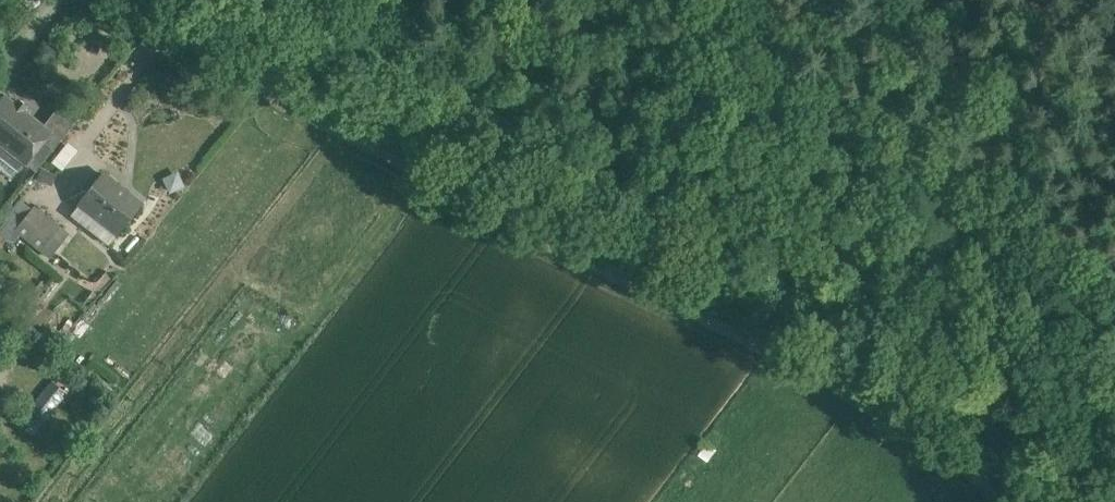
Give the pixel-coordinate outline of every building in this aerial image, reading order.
[(5,96),(0,101),(0,159),(17,172),(23,165),(26,167),(52,133),(44,127),(5,96)] [(52,133),(26,167),(35,174),(78,120),(61,107),(44,127),(52,133)] [(67,144),(52,163),(62,171),(78,152),(67,144)] [(142,206),(103,175),(78,205),(118,236),(142,206)] [(6,221),(17,229),(32,210),(20,200),(5,219),(6,221)] [(60,229),(34,208),(32,210),(17,229),(16,231),(18,233),(42,252),(60,229)] [(6,221),(0,228),(0,235),(10,243),(18,233),(16,231),(17,229),(6,221)] [(69,236),(60,229),(42,252),(51,259),(69,236)] [(54,380),(26,421),(41,431),(69,390),(54,380)]
